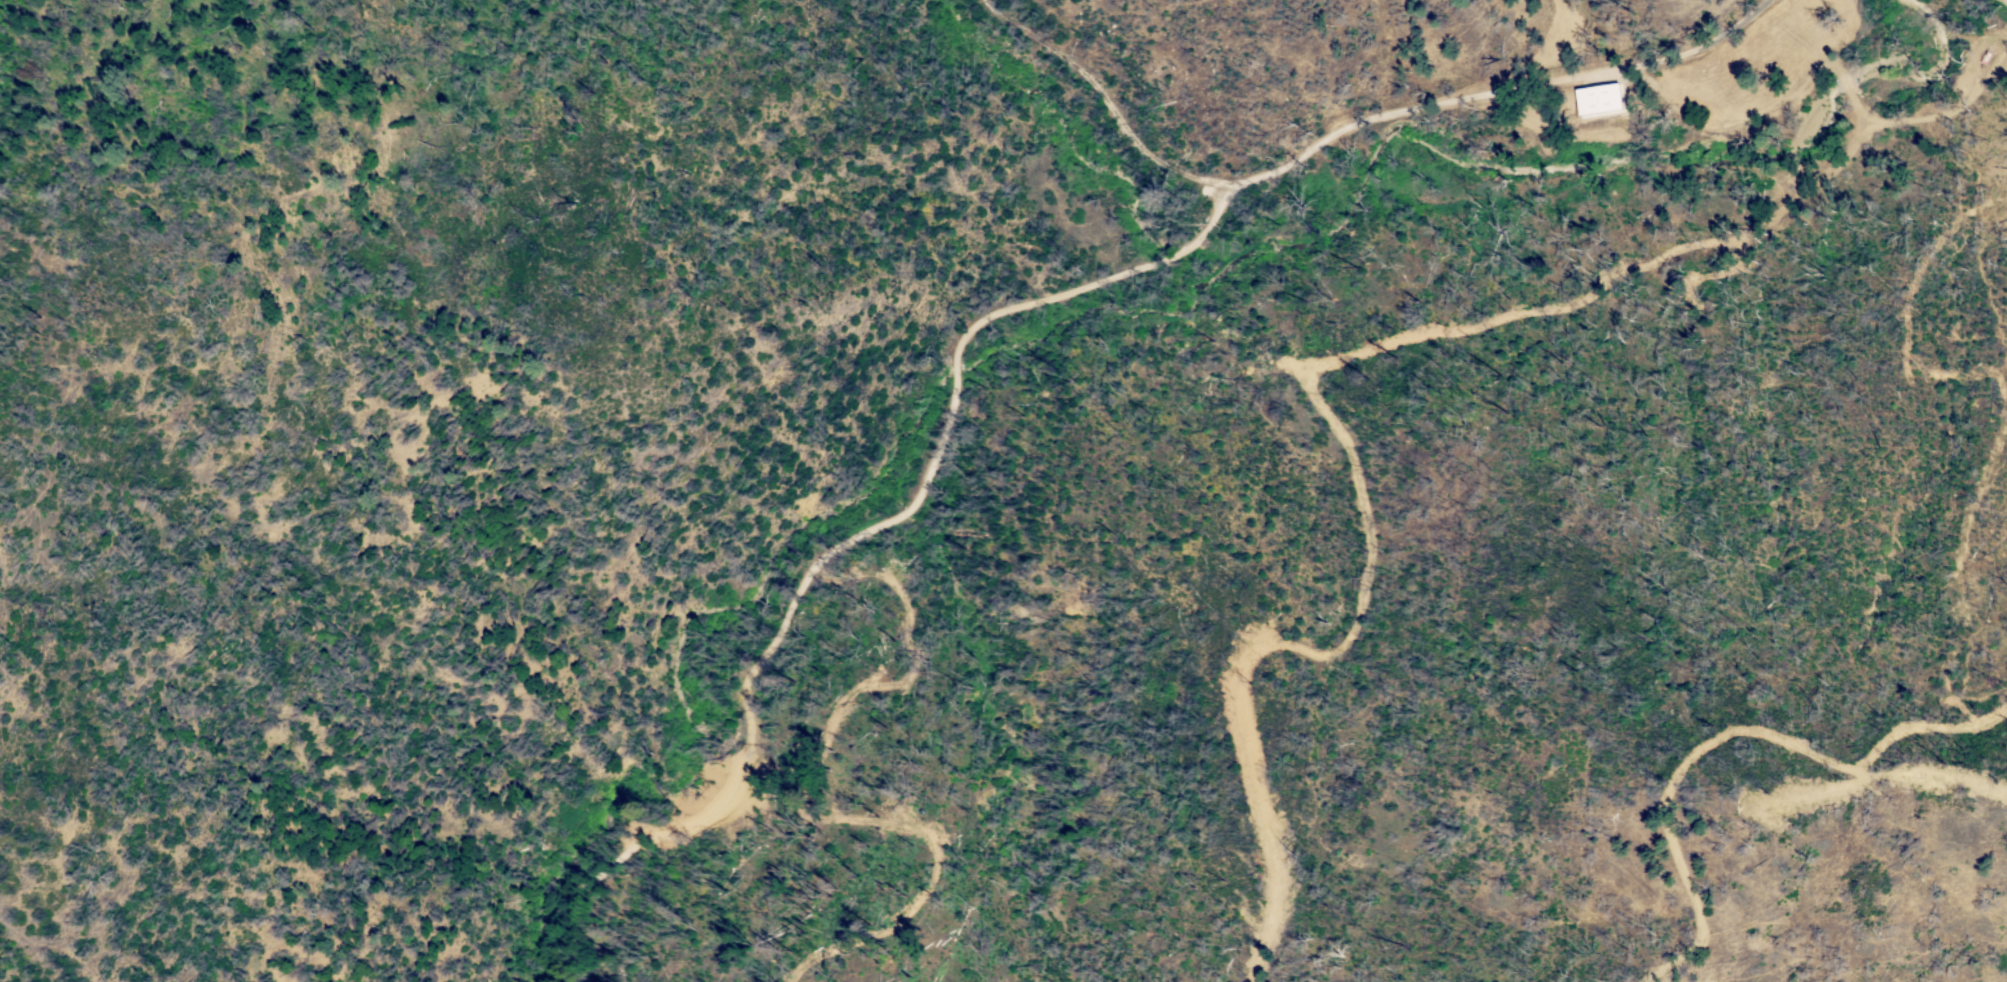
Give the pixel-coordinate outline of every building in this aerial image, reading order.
[(1580,85),(1608,79),(1613,107),(1586,113),(1580,85)]
